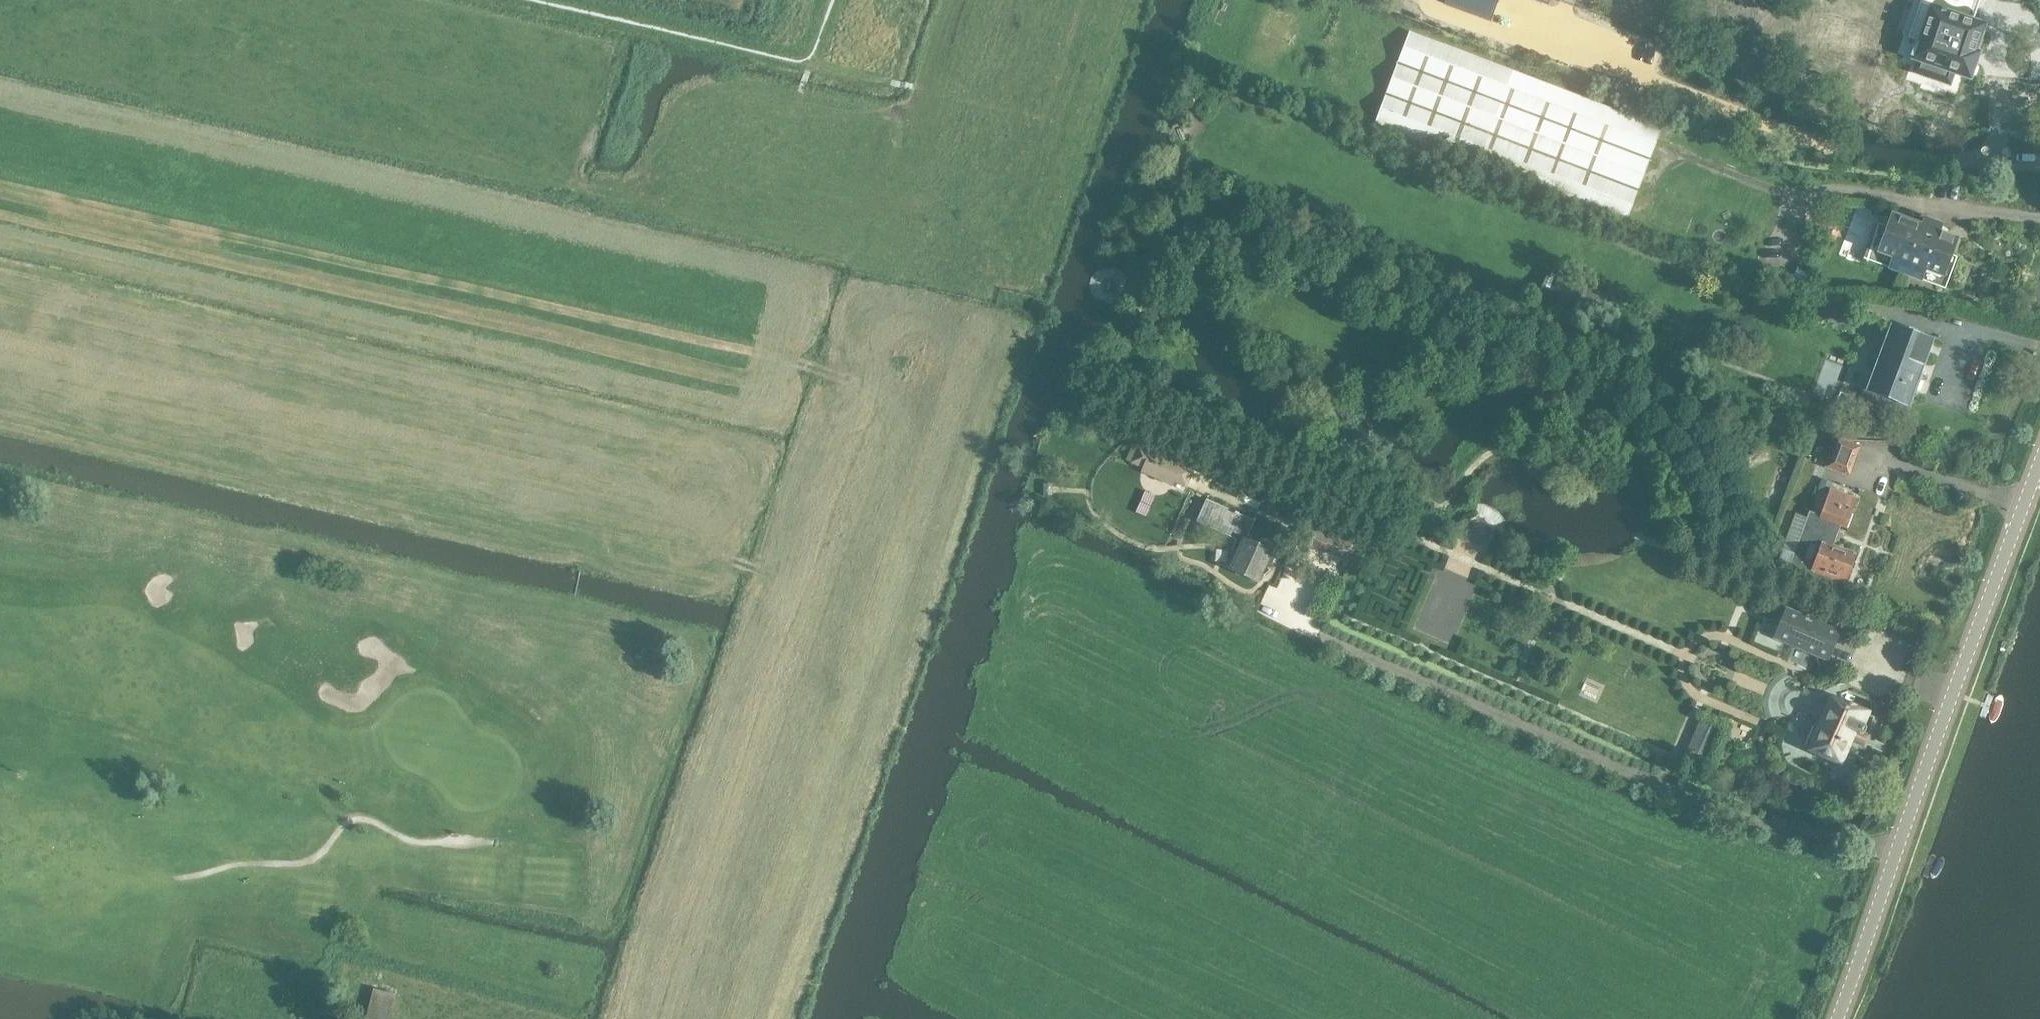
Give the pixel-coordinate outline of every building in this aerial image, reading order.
[(1444,4),(1491,21),(1499,0),(1445,0),(1444,4)] [(1911,56),(1913,57),(1912,59),(1926,64),(1922,76),(1950,86),(1954,74),(1970,79),(1971,76),(1976,75),(1978,68),(1975,64),(1979,53),(1975,51),(1984,25),(1973,21),(1980,0),(1937,0),(1934,8),(1930,6),(1918,43),(1915,43),(1911,56)] [(1410,33),(1375,126),(1629,223),(1665,131),(1410,33)] [(1909,263),(1923,269),(1941,276),(1954,241),(1937,234),(1939,226),(1925,221),(1922,228),(1892,218),(1887,229),(1876,225),(1864,258),(1905,274),(1909,263)] [(1797,267),(1792,279),(1811,286),(1816,274),(1797,267)] [(1894,328),(1872,387),(1866,402),(1907,417),(1924,374),(1918,371),(1929,341),(1894,328)] [(1859,447),(1840,440),(1837,439),(1826,467),(1849,475),(1859,447)] [(1132,444),(1125,460),(1130,462),(1129,463),(1141,469),(1139,472),(1172,486),(1173,483),(1185,488),(1193,470),(1132,444)] [(1857,499),(1829,489),(1820,517),(1819,517),(1839,524),(1839,525),(1847,528),(1857,499)] [(1207,501),(1206,501),(1214,504),(1205,526),(1237,540),(1233,549),(1240,552),(1232,570),(1257,581),(1271,551),(1246,540),(1255,521),(1207,501)] [(1831,545),(1839,525),(1839,524),(1819,517),(1820,517),(1810,513),(1788,573),(1826,587),(1830,578),(1845,583),(1847,579),(1849,579),(1852,572),(1850,570),(1856,554),(1831,545)] [(1478,539),(1492,529),(1482,516),(1468,526),(1478,539)] [(1332,532),(1324,551),(1344,559),(1345,558),(1351,561),(1358,543),(1332,532)] [(1774,638),(1794,646),(1827,661),(1840,631),(1812,619),(1811,621),(1805,619),(1806,617),(1786,608),(1774,638)] [(1855,741),(1858,734),(1859,734),(1860,734),(1861,734),(1862,734),(1863,734),(1864,733),(1864,732),(1865,731),(1865,730),(1865,729),(1865,728),(1865,727),(1865,726),(1864,725),(1863,725),(1862,724),(1867,713),(1832,697),(1828,706),(1823,704),(1822,703),(1819,703),(1817,704),(1815,705),(1813,707),(1812,709),(1811,710),(1811,712),(1811,714),(1811,716),(1812,718),(1813,719),(1814,721),(1815,722),(1804,747),(1840,762),(1850,739),(1855,741)] [(1684,759),(1702,767),(1718,730),(1699,722),(1684,759)] [(396,995),(375,989),(367,1018),(390,1018),(396,995)]
